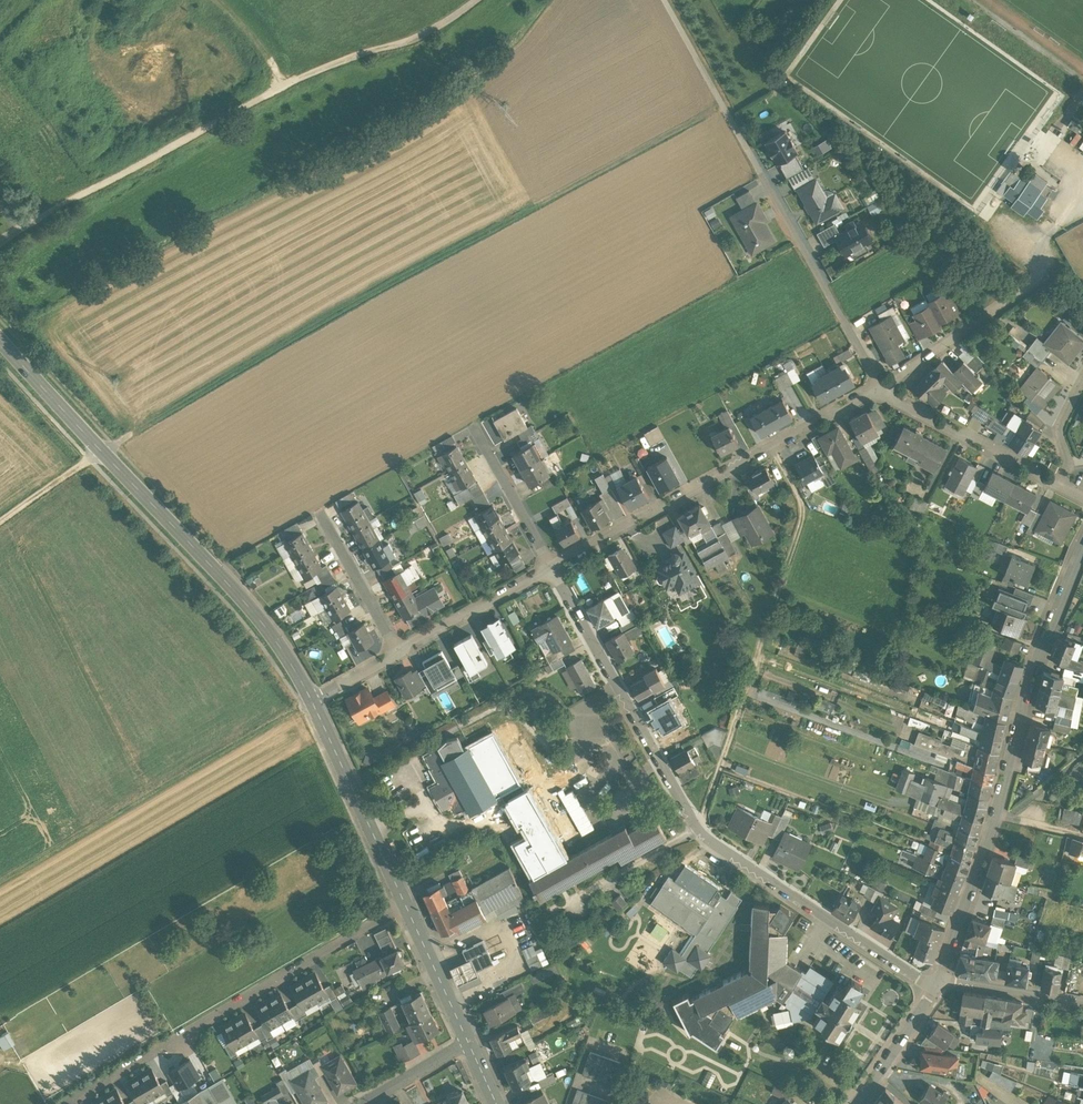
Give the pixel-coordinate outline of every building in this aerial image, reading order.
[(774,157),(778,164),(780,163),(796,154),(798,153),(794,147),(795,147),(791,139),(790,139),(785,131),(765,142),(769,149),(768,150),(772,157),(774,157)] [(827,140),(813,147),(818,155),(831,147),(827,140)] [(804,169),(796,154),(780,163),(782,166),(781,166),(787,178),(788,178),(804,169)] [(804,169),(788,178),(795,190),(797,189),(815,179),(808,167),(804,169)] [(1041,167),(1037,173),(1056,187),(1060,180),(1041,167)] [(1047,183),(1034,174),(1029,182),(1042,191),(1047,183)] [(815,179),(797,189),(816,223),(843,207),(835,193),(823,200),(819,192),(822,191),(815,179)] [(1029,182),(1027,184),(1020,179),(1013,188),(1010,186),(1003,195),(1014,203),(1010,207),(1023,216),(1026,212),(1037,220),(1044,210),(1040,207),(1047,198),(1040,193),(1042,191),(1029,182)] [(870,203),(880,197),(875,189),(865,194),(870,203)] [(749,190),(736,198),(743,211),(756,203),(749,190)] [(881,209),(877,201),(868,206),(872,214),(881,209)] [(743,211),(739,213),(740,216),(733,220),(745,242),(752,238),(759,249),(773,241),(759,216),(762,214),(756,203),(743,211)] [(864,226),(861,222),(855,225),(853,220),(845,224),(848,229),(840,234),(836,236),(837,239),(846,255),(855,250),(862,246),(872,240),(869,236),(864,226)] [(834,223),(817,233),(824,246),(837,239),(836,236),(840,234),(834,223)] [(943,295),(928,303),(929,306),(939,324),(955,315),(954,314),(947,301),(943,295)] [(964,309),(954,297),(947,301),(954,314),(964,309)] [(928,303),(926,300),(911,309),(914,315),(929,306),(928,303)] [(929,306),(914,315),(925,335),(925,336),(941,327),(939,324),(929,306)] [(892,307),(878,315),(881,321),(890,316),(890,317),(896,314),(892,307)] [(881,321),(870,327),(883,351),(897,344),(904,340),(890,317),(890,316),(881,321)] [(917,322),(910,326),(917,339),(925,335),(917,322)] [(1014,326),(1009,333),(1020,341),(1025,334),(1014,326)] [(1052,334),(1044,345),(1043,345),(1050,351),(1068,365),(1082,345),(1082,341),(1064,326),(1056,337),(1052,334)] [(1044,345),(1036,339),(1028,350),(1043,362),(1050,351),(1043,345),(1044,345)] [(897,344),(883,351),(891,365),(904,358),(897,344)] [(849,348),(838,354),(841,361),(852,355),(849,348)] [(1043,362),(1028,350),(1022,357),(1037,369),(1043,362)] [(986,364),(976,354),(966,364),(976,374),(986,364)] [(792,359),(783,364),(787,372),(794,368),(793,366),(795,365),(792,359)] [(954,374),(943,363),(934,372),(947,386),(950,389),(959,380),(954,375),(954,374)] [(954,374),(954,375),(959,380),(972,392),(971,390),(981,380),(982,382),(983,381),(976,374),(966,364),(965,363),(954,374)] [(840,366),(827,373),(838,392),(854,383),(849,374),(846,376),(840,366)] [(787,372),(793,383),(800,379),(794,368),(787,372)] [(1040,370),(1022,393),(1042,408),(1060,386),(1040,370)] [(787,372),(780,376),(786,387),(793,383),(787,372)] [(827,373),(815,380),(816,383),(813,385),(822,401),(838,392),(827,373)] [(947,386),(935,374),(930,378),(942,390),(947,386)] [(780,376),(774,379),(780,390),(786,387),(780,376)] [(930,378),(928,376),(914,389),(925,400),(927,398),(933,405),(939,399),(937,397),(942,392),(941,391),(942,390),(930,378)] [(783,399),(766,408),(777,426),(793,417),(783,399)] [(990,415),(979,407),(973,417),(984,424),(990,415)] [(517,408),(494,421),(505,440),(518,433),(527,427),(517,408)] [(766,408),(751,417),(761,435),(777,426),(766,408)] [(735,424),(727,410),(721,413),(728,427),(729,427),(735,424)] [(885,424),(879,413),(877,412),(876,411),(875,410),(873,410),(871,411),(868,413),(877,429),(885,424)] [(867,411),(850,420),(858,435),(862,441),(878,432),(877,429),(868,413),(867,411)] [(1018,419),(1007,412),(1001,421),(1004,424),(1012,429),(1018,419)] [(1018,419),(1012,429),(1017,432),(1025,420),(1020,416),(1018,419)] [(1001,421),(998,419),(992,430),(998,433),(1004,424),(1001,421)] [(1042,431),(1025,420),(1017,432),(1034,443),(1042,431)] [(998,433),(993,440),(1008,448),(1011,444),(1010,444),(1017,432),(1012,429),(1004,424),(998,433)] [(527,427),(518,433),(521,438),(530,434),(534,431),(531,425),(527,427)] [(657,427),(645,434),(651,446),(664,439),(657,427)] [(728,427),(711,436),(721,454),(730,450),(739,445),(729,427),(728,427)] [(856,458),(838,427),(820,437),(819,438),(823,445),(828,453),(835,449),(839,457),(836,458),(841,467),(856,458)] [(915,433),(903,427),(894,445),(919,458),(917,461),(935,470),(946,449),(922,436),(922,435),(916,431),(915,433)] [(1034,443),(1017,432),(1010,444),(1011,444),(1027,454),(1034,443)] [(521,438),(517,441),(521,447),(533,440),(530,434),(521,438)] [(818,434),(812,438),(817,448),(823,445),(819,438),(820,437),(818,434)] [(858,435),(852,438),(859,450),(865,446),(862,441),(858,435)] [(452,436),(433,447),(438,457),(442,455),(456,447),(454,443),(455,442),(452,436)] [(532,444),(513,455),(522,470),(541,459),(532,444)] [(865,446),(859,450),(870,471),(874,463),(865,446)] [(456,447),(442,455),(447,463),(451,471),(466,463),(456,447)] [(813,454),(796,464),(805,480),(812,476),(821,471),(822,470),(815,457),(813,454)] [(826,464),(821,454),(815,457),(822,470),(821,471),(823,474),(826,478),(829,484),(835,480),(826,464)] [(447,463),(442,455),(438,457),(443,465),(447,463)] [(667,457),(647,467),(660,491),(679,480),(667,457)] [(976,467),(959,458),(945,486),(963,495),(972,478),(977,467),(976,467)] [(541,459),(522,470),(530,485),(549,475),(541,459)] [(466,463),(451,471),(456,480),(452,482),(457,490),(475,480),(466,463)] [(977,467),(972,478),(977,481),(978,481),(985,467),(978,464),(976,467),(977,467)] [(765,467),(748,477),(752,483),(757,492),(774,482),(765,467)] [(821,471),(812,476),(814,480),(823,474),(821,471)] [(1014,483),(992,471),(985,485),(984,488),(1005,500),(1014,483)] [(648,498),(635,473),(630,476),(632,479),(627,482),(639,503),(648,498)] [(611,474),(605,478),(611,489),(617,486),(615,483),(616,483),(611,474)] [(553,475),(540,483),(544,489),(557,482),(553,475)] [(639,503),(627,482),(623,484),(621,480),(616,483),(615,483),(617,486),(629,508),(639,503)] [(985,485),(978,481),(977,481),(971,495),(978,499),(983,491),(982,491),(984,488),(985,485)] [(477,482),(467,488),(470,493),(481,488),(477,482)] [(752,483),(746,486),(753,499),(759,496),(757,492),(752,483)] [(1036,494),(1014,483),(1005,500),(1026,510),(1027,511),(1029,508),(1036,494)] [(467,487),(454,495),(460,504),(473,497),(470,493),(467,488),(467,487)] [(481,488),(470,493),(473,497),(473,499),(484,493),(481,488)] [(414,494),(418,502),(427,497),(422,489),(414,494)] [(484,493),(473,499),(476,504),(486,498),(484,493)] [(348,494),(336,501),(340,508),(351,501),(348,494)] [(929,503),(913,497),(909,508),(923,514),(929,503)] [(486,498),(476,504),(479,510),(490,504),(486,498)] [(567,498),(552,506),(556,513),(571,505),(567,498)] [(602,499),(582,510),(592,529),(609,519),(604,511),(608,509),(602,499)] [(1075,514),(1051,501),(1043,515),(1036,529),(1037,530),(1060,542),(1075,514)] [(357,502),(341,511),(348,523),(349,523),(352,530),(367,522),(361,510),(362,510),(361,509),(357,502)] [(700,504),(687,511),(692,519),(694,518),(699,525),(698,526),(709,520),(700,504)] [(367,506),(361,509),(362,510),(361,510),(367,522),(368,521),(374,518),(371,514),(371,513),(367,506)] [(492,506),(475,515),(481,527),(498,518),(492,506)] [(758,507),(739,518),(739,519),(746,531),(751,540),(761,534),(763,538),(772,532),(758,507)] [(1029,508),(1027,511),(1026,510),(1020,521),(1029,526),(1037,512),(1029,508)] [(687,511),(678,516),(685,528),(690,536),(700,530),(698,526),(699,525),(694,518),(692,519),(687,511)] [(1029,526),(1028,528),(1036,532),(1037,530),(1036,529),(1043,515),(1037,512),(1029,526)] [(563,524),(557,514),(550,519),(564,545),(580,536),(571,520),(563,524)] [(424,516),(408,523),(411,532),(427,525),(424,516)] [(498,518),(481,527),(488,539),(505,529),(498,518)] [(746,531),(739,519),(733,522),(740,535),(746,531)] [(712,526),(709,520),(698,526),(700,530),(706,540),(718,561),(722,559),(729,555),(717,536),(712,526)] [(367,522),(352,530),(359,541),(363,548),(363,549),(378,540),(372,529),(372,528),(368,521),(367,522)] [(724,532),(718,522),(712,526),(717,536),(724,532)] [(296,523),(277,534),(281,541),(300,530),(296,523)] [(675,525),(663,532),(671,547),(684,540),(679,531),(675,525)] [(481,527),(475,531),(481,542),(482,542),(488,539),(481,527)] [(685,528),(679,531),(684,540),(685,543),(692,539),(690,536),(685,528)] [(505,529),(488,539),(494,551),(512,541),(505,529)] [(302,532),(284,542),(291,554),(308,545),(302,532)] [(735,552),(724,532),(717,536),(729,555),(735,552)] [(448,533),(439,538),(444,546),(453,541),(448,533)] [(378,540),(363,549),(367,557),(370,561),(371,562),(374,568),(377,566),(389,559),(383,548),(383,547),(383,546),(379,540),(378,540)] [(706,540),(695,546),(707,567),(714,564),(718,561),(706,540)] [(512,541),(494,551),(501,563),(508,559),(518,553),(512,541)] [(284,558),(291,554),(284,542),(277,546),(284,558)] [(1008,546),(995,542),(992,550),(1005,554),(1008,546)] [(396,555),(389,543),(383,546),(383,547),(383,548),(389,559),(396,555)] [(308,545),(291,554),(298,566),(315,556),(308,545)] [(453,546),(446,550),(450,558),(457,554),(453,546)] [(622,548),(609,556),(621,576),(636,568),(627,553),(625,554),(622,548)] [(679,553),(675,552),(671,554),(671,557),(672,560),(657,568),(660,572),(658,573),(657,578),(659,582),(663,583),(665,582),(667,586),(684,577),(686,581),(696,576),(694,572),(695,572),(694,570),(693,571),(683,554),(680,555),(679,553)] [(518,553),(508,559),(512,566),(513,565),(522,560),(518,553)] [(290,570),(298,566),(291,554),(284,558),(290,570)] [(1034,564),(1012,555),(1004,575),(1027,584),(1034,564)] [(315,556),(298,566),(304,578),(316,571),(322,568),(321,567),(315,556)] [(389,559),(377,566),(381,573),(393,566),(389,559)] [(727,568),(722,559),(718,561),(714,564),(719,573),(727,568)] [(522,560),(513,565),(516,571),(525,566),(522,560)] [(326,565),(321,567),(322,568),(316,571),(319,577),(329,571),(326,565)] [(411,565),(400,571),(404,579),(403,580),(406,584),(418,578),(411,565)] [(297,582),(304,578),(298,566),(290,570),(297,582)] [(393,566),(381,573),(384,580),(397,573),(393,566)] [(329,571),(319,577),(322,582),(333,576),(329,571)] [(384,580),(383,581),(390,593),(391,593),(395,600),(410,591),(406,584),(403,580),(404,579),(400,571),(397,573),(384,580)] [(333,576),(322,582),(325,588),(336,582),(333,576)] [(304,584),(307,588),(316,583),(314,578),(304,584)] [(337,585),(320,595),(327,608),(344,598),(337,585)] [(432,587),(413,598),(416,603),(417,602),(421,610),(426,617),(426,618),(439,609),(432,597),(436,594),(432,587)] [(1034,594),(1015,587),(1013,593),(1028,599),(1024,610),(1025,610),(1027,606),(1030,605),(1034,594)] [(1013,593),(999,588),(994,599),(992,605),(996,607),(1023,617),(1023,616),(1024,616),(1026,611),(1025,610),(1024,610),(1028,599),(1013,593)] [(410,591),(395,600),(398,607),(405,619),(406,618),(421,610),(417,602),(416,603),(413,598),(410,591)] [(327,608),(320,595),(311,600),(318,613),(327,608)] [(620,595),(609,601),(617,615),(618,617),(629,611),(620,595)] [(344,598),(327,608),(333,619),(350,609),(344,598)] [(604,599),(588,608),(598,626),(617,615),(609,601),(606,603),(604,599)] [(1023,617),(996,607),(990,623),(1019,634),(1025,617),(1023,617)] [(333,619),(327,608),(318,613),(324,624),(333,619)] [(629,611),(618,617),(622,625),(635,618),(636,617),(631,609),(629,611)] [(973,612),(965,609),(961,619),(975,625),(978,617),(972,615),(973,612)] [(421,610),(406,618),(411,626),(428,620),(426,618),(426,617),(421,610)] [(557,616),(531,630),(539,643),(546,639),(553,651),(553,652),(561,647),(571,641),(557,616)] [(622,625),(619,626),(623,632),(624,632),(639,624),(635,618),(622,625)] [(498,619),(493,622),(489,622),(489,625),(483,628),(489,638),(497,652),(499,655),(514,647),(498,619)] [(342,620),(332,625),(335,631),(336,631),(346,626),(342,620)] [(349,631),(348,631),(349,632),(354,641),(358,649),(373,641),(363,623),(349,631)] [(346,626),(336,631),(340,637),(349,632),(348,631),(349,631),(346,626)] [(354,641),(349,632),(340,637),(345,646),(354,641)] [(623,632),(607,641),(613,652),(614,652),(618,660),(627,656),(626,654),(634,650),(624,632),(623,632)] [(487,663),(471,634),(454,644),(466,664),(470,673),(477,669),(487,663)] [(1020,642),(1007,637),(1003,647),(1017,652),(1020,642)] [(489,638),(483,642),(491,655),(497,652),(489,638)] [(1065,639),(1064,642),(1057,639),(1051,655),(1063,659),(1067,661),(1067,660),(1073,645),(1071,644),(1072,641),(1065,639)] [(983,642),(975,664),(981,666),(983,667),(984,662),(991,645),(983,642)] [(553,651),(545,655),(550,663),(561,657),(565,655),(561,647),(553,652),(553,651)] [(442,651),(423,662),(428,671),(438,689),(457,678),(442,651)] [(561,657),(550,663),(554,670),(565,664),(561,657)] [(1001,669),(984,662),(983,667),(987,669),(1000,674),(1017,680),(1023,665),(1005,658),(1001,669)] [(581,659),(566,667),(581,694),(596,685),(581,659)] [(1081,664),(1067,660),(1067,661),(1063,659),(1061,666),(1066,668),(1077,671),(1079,671),(1081,664)] [(470,673),(466,664),(460,668),(468,682),(480,675),(477,669),(470,673)] [(983,667),(981,666),(975,682),(982,684),(984,679),(987,669),(983,667)] [(656,668),(644,675),(645,676),(630,685),(635,693),(634,694),(637,700),(641,698),(641,697),(653,691),(665,684),(656,668)] [(1077,671),(1066,668),(1063,675),(1075,679),(1077,671)] [(410,670),(396,678),(406,697),(420,689),(419,687),(411,673),(410,670)] [(421,675),(417,670),(411,673),(419,687),(425,683),(421,675)] [(428,671),(421,675),(425,683),(431,693),(438,689),(428,671)] [(1052,671),(1051,674),(1044,672),(1040,688),(1059,693),(1061,683),(1063,677),(1057,676),(1058,673),(1052,671)] [(1017,680),(1000,674),(996,684),(984,679),(982,684),(983,685),(994,689),(1012,696),(1017,680)] [(665,684),(653,691),(656,696),(660,694),(673,686),(670,681),(665,684)] [(982,684),(975,682),(972,695),(980,697),(981,690),(983,685),(982,684)] [(1079,688),(1061,683),(1059,693),(1070,696),(1076,697),(1079,688)] [(1012,696),(994,689),(983,685),(981,690),(993,695),(990,707),(1008,711),(1012,696)] [(673,686),(660,694),(664,702),(669,699),(670,699),(678,694),(673,686)] [(368,688),(347,699),(353,710),(356,709),(360,716),(366,713),(368,716),(379,710),(380,712),(384,710),(376,696),(373,698),(368,688)] [(1059,693),(1040,688),(1036,704),(1042,706),(1041,710),(1047,711),(1048,708),(1054,709),(1056,704),(1057,698),(1059,693)] [(387,690),(376,696),(384,710),(395,704),(387,690)] [(1070,696),(1059,693),(1057,698),(1069,701),(1070,696)] [(1069,701),(1057,698),(1056,704),(1073,709),(1076,697),(1070,696),(1069,701)] [(664,702),(650,710),(654,717),(654,718),(659,726),(664,733),(683,722),(670,699),(669,699),(664,702)] [(822,699),(819,708),(832,713),(835,703),(822,699)] [(981,713),(959,704),(957,710),(954,709),(952,715),(956,716),(954,721),(960,724),(962,716),(977,722),(981,713)] [(1073,709),(1056,704),(1054,709),(1053,715),(1056,716),(1056,713),(1072,717),(1073,709)] [(1008,711),(990,707),(988,715),(1006,722),(1008,711)] [(1072,717),(1056,713),(1056,716),(1054,722),(1070,726),(1072,717)] [(977,722),(962,716),(960,724),(968,727),(983,732),(1002,738),(1006,722),(988,715),(987,715),(984,725),(977,722)] [(960,724),(954,721),(952,728),(967,733),(968,727),(960,724)] [(1070,726),(1054,722),(1052,729),(1068,733),(1070,726)] [(1050,728),(1031,723),(1026,741),(1045,746),(1050,728)] [(983,732),(968,727),(967,733),(981,739),(980,746),(999,751),(1002,738),(983,732)] [(951,757),(964,762),(975,766),(980,746),(965,741),(963,750),(941,742),(942,740),(919,732),(914,744),(951,757)] [(515,843),(534,877),(529,880),(534,890),(533,891),(535,895),(536,894),(540,901),(541,900),(542,903),(561,892),(560,890),(618,857),(621,862),(666,837),(655,817),(629,832),(626,826),(567,859),(528,788),(525,790),(521,783),(520,784),(493,734),(468,748),(464,750),(457,737),(446,740),(438,748),(439,749),(425,757),(432,769),(431,770),(438,783),(430,787),(435,796),(436,796),(438,800),(438,802),(443,811),(452,806),(456,814),(466,807),(470,814),(471,813),(497,799),(496,798),(501,796),(505,803),(506,802),(519,825),(522,823),(529,836),(515,843)] [(700,734),(692,738),(696,745),(704,741),(700,734)] [(692,738),(681,745),(685,750),(687,749),(694,746),(696,745),(692,738)] [(1045,746),(1026,741),(1021,759),(1029,761),(1041,764),(1045,746)] [(694,746),(687,749),(692,757),(699,754),(694,746)] [(999,751),(980,746),(975,766),(994,770),(999,751)] [(685,750),(671,758),(679,773),(679,772),(684,781),(700,772),(695,764),(695,763),(692,757),(687,749),(685,750)] [(964,762),(951,757),(948,770),(952,772),(955,766),(962,769),(964,762)] [(1041,764),(1029,761),(1027,769),(1039,772),(1041,764)] [(994,770),(975,766),(964,762),(962,769),(973,772),(972,779),(991,784),(994,770)] [(914,772),(904,768),(901,775),(912,779),(914,772)] [(948,770),(942,769),(941,774),(938,781),(947,785),(947,784),(960,790),(962,784),(963,776),(952,772),(948,770)] [(912,779),(901,775),(896,789),(919,797),(924,784),(912,779)] [(991,784),(972,779),(970,787),(969,792),(969,793),(988,797),(991,784)] [(942,790),(924,784),(919,797),(938,804),(941,794),(942,790)] [(970,787),(962,784),(960,790),(969,793),(969,792),(970,787)] [(965,805),(954,801),(951,809),(963,813),(963,814),(982,820),(986,806),(988,797),(969,793),(965,805)] [(948,797),(941,794),(938,804),(945,807),(951,809),(954,801),(947,799),(948,797)] [(945,807),(938,804),(935,810),(942,813),(945,807)] [(769,821),(739,807),(729,826),(755,838),(756,836),(757,836),(763,825),(769,828),(772,823),(769,821)] [(982,820),(963,814),(963,813),(951,809),(945,807),(942,813),(955,819),(958,817),(961,819),(959,828),(978,834),(982,820)] [(785,809),(772,835),(780,839),(792,813),(785,809)] [(1073,810),(1069,823),(1081,825),(1082,818),(1082,812),(1073,810)] [(767,832),(772,835),(782,816),(773,812),(769,821),(772,823),(769,828),(767,832)] [(942,822),(936,820),(931,832),(937,834),(944,837),(947,831),(940,828),(942,822)] [(769,828),(763,825),(757,836),(756,836),(755,838),(762,841),(767,832),(769,828)] [(952,833),(947,831),(944,837),(974,848),(978,834),(959,828),(956,836),(953,835),(952,833)] [(944,837),(937,834),(931,832),(928,838),(942,844),(944,837)] [(798,844),(783,836),(774,856),(798,868),(810,843),(801,839),(798,844)] [(1067,836),(1061,860),(1074,863),(1077,855),(1082,857),(1082,840),(1067,836)] [(974,848),(944,837),(942,844),(948,846),(950,845),(953,846),(951,854),(970,861),(974,848)] [(936,849),(929,846),(925,858),(946,866),(948,861),(933,855),(936,849)] [(970,861),(951,854),(948,861),(946,866),(965,873),(970,861)] [(925,858),(918,855),(914,867),(927,873),(930,866),(939,870),(944,871),(946,866),(925,858)] [(1030,859),(1017,855),(1015,863),(1015,864),(1027,868),(1030,859)] [(1001,859),(993,857),(987,875),(1009,883),(1015,864),(1015,863),(1001,858),(1001,859)] [(965,873),(946,866),(944,871),(942,878),(960,886),(965,873)] [(509,867),(472,888),(483,913),(487,920),(497,914),(514,905),(524,899),(509,867)] [(676,882),(709,903),(718,889),(686,867),(676,882)] [(459,870),(449,874),(452,881),(453,881),(462,876),(459,870)] [(1009,883),(987,875),(982,890),(1000,896),(1003,888),(1015,891),(1016,885),(1009,883)] [(462,876),(453,881),(460,895),(469,890),(462,876)] [(731,891),(726,898),(721,895),(719,899),(714,906),(709,903),(676,882),(669,876),(652,903),(653,903),(663,910),(663,911),(664,911),(674,918),(673,918),(674,919),(685,925),(684,926),(685,927),(685,926),(696,933),(682,955),(672,948),(663,963),(677,973),(679,969),(691,977),(698,967),(702,970),(712,955),(708,952),(715,940),(738,906),(737,905),(742,898),(731,891)] [(942,878),(938,877),(936,883),(958,892),(960,886),(942,878)] [(439,882),(428,888),(429,891),(439,886),(439,887),(441,886),(439,882)] [(958,892),(936,883),(932,894),(935,895),(932,905),(951,912),(958,892)] [(429,891),(424,894),(431,910),(447,903),(446,902),(443,894),(447,892),(444,884),(441,886),(439,887),(439,886),(429,891)] [(876,889),(869,886),(864,896),(863,896),(870,900),(876,889)] [(460,895),(446,902),(447,903),(431,910),(432,913),(441,931),(442,934),(457,927),(459,930),(467,926),(482,918),(483,914),(483,913),(472,888),(469,890),(460,895)] [(884,893),(876,889),(870,900),(877,904),(881,898),(884,893)] [(620,895),(612,901),(618,910),(627,903),(620,895)] [(850,900),(842,895),(832,911),(849,922),(860,905),(851,899),(850,900)] [(881,898),(877,904),(875,908),(883,914),(884,913),(890,917),(896,907),(881,898)] [(769,904),(754,903),(753,910),(751,910),(751,922),(753,922),(752,936),(750,936),(749,956),(751,956),(750,966),(753,966),(752,970),(749,972),(763,1000),(776,993),(783,998),(802,969),(785,959),(785,958),(787,958),(788,938),(786,938),(786,932),(782,932),(782,927),(784,928),(785,926),(787,927),(793,916),(792,915),(793,913),(781,905),(779,908),(769,907),(769,904)] [(937,910),(921,903),(918,909),(921,911),(934,917),(937,910)] [(514,905),(497,914),(501,920),(517,910),(514,905)] [(934,917),(921,911),(919,918),(932,923),(934,917)] [(441,931),(432,913),(431,915),(438,930),(441,931)] [(890,917),(884,913),(883,914),(879,920),(876,918),(871,927),(881,933),(882,932),(890,937),(899,922),(890,917)] [(1005,919),(993,916),(991,924),(1002,928),(1005,919)] [(932,923),(919,918),(918,920),(920,921),(915,934),(939,943),(945,928),(932,923)] [(990,924),(972,918),(966,936),(978,940),(984,942),(985,940),(990,924)] [(387,927),(374,934),(383,952),(386,950),(395,946),(387,927)] [(966,936),(963,945),(977,947),(978,940),(966,936)] [(939,943),(921,937),(915,955),(932,961),(939,943)] [(483,940),(463,950),(467,959),(487,950),(487,949),(483,940)] [(984,942),(978,940),(977,947),(976,956),(972,976),(989,978),(989,976),(992,960),(982,958),(985,943),(985,942),(984,942)] [(1012,945),(985,940),(984,942),(985,942),(985,943),(994,945),(994,947),(1011,951),(1012,945)] [(395,946),(386,950),(388,954),(397,949),(395,946)] [(388,954),(381,957),(387,972),(392,971),(393,973),(398,971),(397,968),(404,963),(401,958),(402,956),(403,955),(402,953),(401,951),(399,950),(398,950),(397,949),(388,954)] [(1040,951),(1033,949),(1031,962),(1038,963),(1040,951)] [(487,950),(467,959),(468,960),(474,973),(477,971),(493,963),(487,950)] [(537,953),(526,958),(531,970),(543,965),(537,953)] [(976,956),(960,954),(955,970),(957,973),(972,976),(976,956)] [(1071,957),(1064,956),(1062,967),(1069,969),(1071,957)] [(381,957),(354,971),(361,984),(387,972),(381,957)] [(468,960),(450,968),(458,985),(478,975),(477,971),(474,973),(468,960)] [(999,961),(992,960),(989,976),(997,977),(999,961)] [(557,970),(553,964),(530,977),(534,983),(557,970)] [(1028,967),(1008,964),(1005,981),(1025,984),(1027,976),(1030,976),(1031,971),(1028,970),(1028,967)] [(1056,966),(1046,964),(1045,969),(1041,987),(1057,991),(1061,972),(1055,971),(1056,966)] [(833,979),(810,965),(806,972),(802,969),(783,998),(788,1001),(786,1004),(790,1007),(793,1019),(810,1015),(815,1006),(822,995),(833,979)] [(748,970),(742,973),(741,971),(723,981),(724,982),(709,990),(708,988),(701,992),(702,994),(694,998),(695,999),(701,1011),(705,1010),(713,1015),(710,1020),(723,1028),(725,1025),(726,1026),(733,1016),(731,1015),(733,1013),(731,1011),(735,1009),(737,1013),(740,1012),(741,1014),(758,1005),(757,1003),(763,1000),(749,972),(748,970)] [(324,988),(315,972),(299,982),(299,983),(304,981),(316,1002),(328,995),(324,988)] [(843,992),(854,999),(863,986),(851,978),(843,992)] [(316,1002),(304,981),(299,983),(299,982),(291,986),(300,1002),(304,1009),(305,1008),(316,1002)] [(519,982),(499,993),(502,1000),(508,997),(509,997),(523,990),(519,982)] [(330,985),(324,988),(328,995),(331,1000),(337,997),(330,985)] [(854,999),(843,992),(836,987),(828,999),(821,1010),(813,1022),(839,1039),(848,1025),(852,1019),(861,1004),(854,999)] [(416,995),(412,997),(410,993),(400,998),(404,1006),(402,1007),(404,1011),(406,1010),(412,1022),(431,1013),(424,999),(425,999),(421,991),(416,994),(416,995)] [(985,995),(964,992),(961,1010),(972,1012),(982,1013),(985,995)] [(289,1009),(280,993),(264,1002),(264,1004),(269,1001),(281,1022),(293,1015),(289,1009)] [(688,995),(673,1003),(689,1034),(693,1033),(716,1048),(725,1035),(721,1032),(723,1028),(710,1020),(713,1015),(705,1010),(701,1011),(695,999),(691,1000),(688,995)] [(822,995),(815,1006),(821,1010),(828,999),(822,995)] [(1006,999),(985,995),(982,1013),(980,1024),(990,1024),(992,1011),(1003,1013),(1004,1013),(1006,999)] [(502,1000),(485,1009),(492,1023),(512,1012),(509,1006),(512,1004),(509,997),(508,997),(502,1000)] [(662,1013),(664,1003),(649,999),(647,1009),(662,1013)] [(1022,1002),(1006,999),(1004,1013),(1003,1013),(1002,1019),(1010,1020),(1018,1022),(1019,1020),(1024,1021),(1026,1010),(1021,1009),(1022,1002)] [(281,1022),(269,1001),(264,1004),(264,1002),(256,1007),(265,1023),(269,1029),(281,1022)] [(539,1005),(527,1012),(533,1023),(553,1012),(547,1001),(539,1005)] [(300,1002),(295,1005),(302,1017),(308,1014),(305,1008),(304,1009),(300,1002)] [(295,1005),(289,1009),(293,1015),(296,1021),(302,1017),(295,1005)] [(390,1007),(379,1012),(389,1032),(400,1027),(390,1007)] [(1034,1009),(1026,1008),(1026,1010),(1024,1021),(1032,1022),(1034,1009)] [(972,1012),(961,1010),(959,1022),(970,1023),(972,1012)] [(1003,1013),(992,1011),(990,1024),(1002,1026),(1009,1026),(1010,1020),(1002,1019),(1003,1013)] [(431,1013),(412,1022),(407,1024),(415,1041),(426,1036),(427,1038),(433,1035),(432,1033),(439,1030),(431,1013)] [(254,1029),(245,1014),(237,1018),(238,1019),(234,1022),(246,1043),(258,1036),(254,1029)] [(237,1018),(221,1027),(230,1043),(234,1050),(246,1043),(234,1022),(238,1019),(237,1018)] [(585,1029),(581,1020),(568,1026),(572,1035),(585,1029)] [(959,1037),(937,1022),(929,1035),(938,1042),(945,1046),(949,1039),(955,1043),(959,1037)] [(269,1029),(265,1023),(260,1026),(267,1038),(268,1040),(274,1036),(269,1029)] [(1001,1043),(1002,1026),(990,1024),(980,1024),(971,1024),(970,1036),(976,1037),(975,1041),(1001,1043)] [(517,1025),(505,1031),(508,1039),(521,1033),(517,1025)] [(260,1026),(254,1029),(258,1036),(261,1041),(267,1038),(260,1026)] [(15,1043),(9,1031),(0,1035),(0,1043),(3,1049),(15,1043)] [(505,1031),(490,1037),(498,1054),(512,1047),(508,1039),(505,1031)] [(521,1033),(508,1039),(512,1047),(525,1041),(521,1033)] [(928,1035),(927,1034),(921,1044),(924,1045),(924,1044),(935,1046),(938,1042),(929,1035),(928,1035)] [(413,1041),(403,1045),(401,1041),(395,1045),(402,1060),(419,1052),(413,1041)] [(230,1043),(225,1046),(232,1058),(238,1055),(234,1050),(230,1043)] [(935,1046),(924,1044),(924,1045),(923,1051),(943,1054),(944,1047),(935,1046)] [(552,1053),(548,1046),(539,1050),(543,1058),(552,1053)] [(923,1051),(922,1058),(921,1066),(946,1070),(946,1071),(947,1071),(956,1072),(957,1064),(957,1063),(956,1063),(957,1056),(943,1054),(923,1051)] [(621,1062),(590,1052),(586,1063),(617,1074),(621,1062)] [(340,1056),(323,1066),(324,1068),(323,1069),(325,1072),(329,1078),(329,1077),(333,1083),(332,1083),(338,1093),(356,1083),(340,1056)] [(168,1072),(178,1090),(191,1082),(201,1076),(191,1059),(168,1072)] [(1003,1072),(1004,1065),(983,1059),(981,1066),(1003,1072)] [(319,1060),(313,1064),(320,1075),(325,1072),(323,1069),(324,1068),(323,1066),(319,1060)] [(526,1060),(522,1061),(521,1060),(505,1068),(513,1088),(522,1084),(524,1088),(530,1085),(528,1081),(530,1080),(525,1069),(529,1067),(526,1060)] [(617,1074),(586,1063),(582,1075),(613,1086),(617,1074)] [(313,1064),(307,1067),(308,1070),(310,1073),(311,1072),(314,1078),(320,1075),(313,1064)] [(216,1068),(203,1075),(219,1103),(237,1103),(216,1068)] [(161,1084),(151,1069),(144,1073),(145,1074),(140,1077),(153,1098),(164,1091),(161,1084)] [(292,1079),(286,1069),(279,1073),(283,1078),(289,1090),(292,1094),(297,1090),(291,1080),(292,1079)] [(291,1080),(297,1090),(305,1103),(319,1103),(327,1099),(314,1078),(311,1072),(310,1073),(308,1070),(292,1079),(291,1080)] [(715,1075),(708,1071),(702,1083),(710,1087),(715,1075)] [(1016,1081),(992,1071),(989,1077),(1011,1091),(1016,1081)] [(1069,1085),(1078,1087),(1080,1075),(1071,1074),(1069,1085)] [(203,1075),(201,1076),(191,1082),(197,1093),(198,1093),(204,1103),(219,1103),(203,1075)] [(551,1082),(548,1075),(538,1080),(541,1087),(551,1082)] [(140,1077),(136,1079),(135,1078),(128,1082),(137,1098),(141,1103),(142,1103),(153,1098),(140,1077)] [(283,1078),(276,1082),(278,1086),(279,1086),(284,1094),(289,1090),(283,1078)] [(173,1093),(166,1081),(161,1084),(164,1091),(167,1096),(173,1093)] [(178,1090),(173,1092),(180,1103),(197,1093),(191,1082),(178,1090)] [(178,1090),(174,1083),(169,1086),(173,1092),(178,1090)] [(792,1090),(776,1083),(772,1093),(787,1099),(788,1098),(788,1099),(792,1090)] [(919,1100),(925,1103),(941,1103),(948,1094),(943,1091),(941,1094),(928,1085),(919,1100)] [(278,1086),(262,1096),(266,1103),(275,1098),(284,1094),(279,1086),(278,1086)] [(985,1095),(989,1090),(982,1086),(978,1091),(985,1095)] [(874,1103),(875,1103),(904,1103),(885,1088),(874,1103)] [(116,1089),(109,1093),(109,1095),(105,1097),(109,1103),(125,1103),(116,1089)] [(577,1090),(573,1102),(580,1103),(607,1103),(608,1101),(577,1090)] [(456,1094),(454,1091),(446,1095),(448,1098),(440,1102),(441,1103),(468,1103),(462,1092),(456,1094)] [(198,1093),(197,1093),(180,1103),(204,1103),(198,1093)] [(521,1103),(548,1103),(543,1093),(521,1103)] [(245,1099),(248,1103),(258,1103),(253,1095),(245,1099)]
